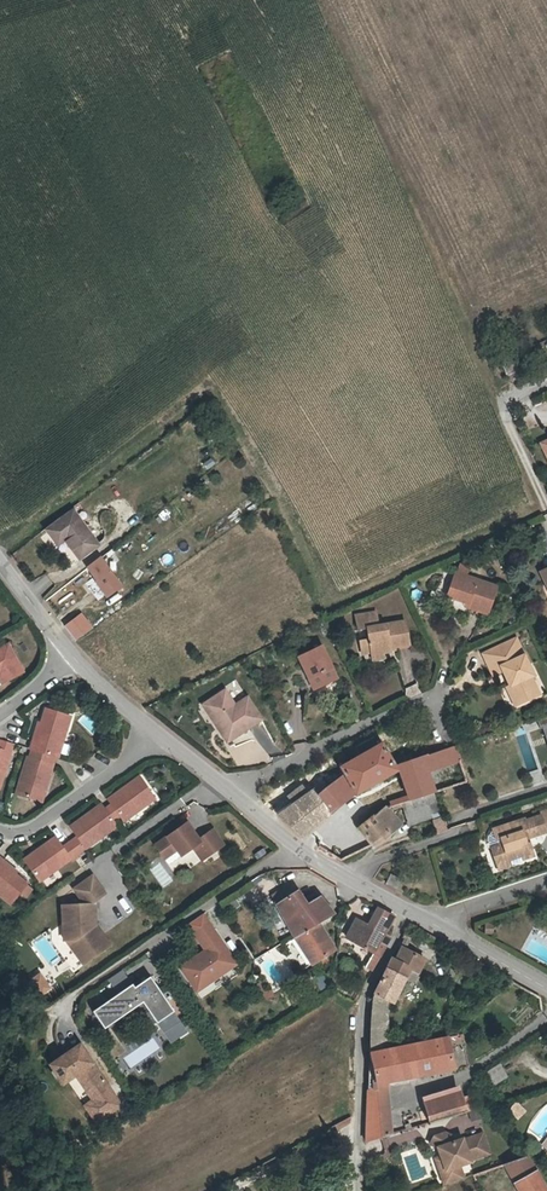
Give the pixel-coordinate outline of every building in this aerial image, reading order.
[(504,377),(524,367),(518,354),(498,363),(504,377)] [(118,492),(125,486),(117,476),(110,482),(118,492)] [(47,530),(57,545),(66,539),(80,559),(99,545),(74,510),(58,523),(57,522),(47,530)] [(97,580),(96,581),(106,596),(120,586),(102,560),(105,559),(103,555),(88,567),(97,580)] [(471,568),(462,564),(459,574),(468,577),(471,568)] [(454,599),(466,603),(470,604),(469,608),(488,614),(498,587),(468,577),(459,574),(457,573),(451,592),(456,594),(454,599)] [(370,648),(371,654),(382,653),(390,652),(389,648),(409,645),(405,622),(379,625),(377,612),(355,615),(357,629),(366,628),(368,638),(359,639),(360,649),(370,648)] [(357,629),(359,639),(368,638),(366,628),(357,629)] [(501,672),(513,698),(532,690),(523,669),(528,667),(515,639),(482,655),(492,676),(501,672)] [(9,679),(23,672),(8,644),(0,648),(0,675),(5,672),(9,679)] [(298,657),(309,677),(302,681),(307,692),(337,677),(321,645),(298,657)] [(9,679),(5,672),(0,675),(0,680),(2,683),(9,679)] [(535,697),(532,690),(513,698),(516,705),(535,697)] [(235,706),(225,691),(203,705),(227,742),(261,719),(247,698),(235,706)] [(36,729),(29,749),(41,753),(50,755),(55,757),(57,757),(70,716),(46,708),(41,723),(39,730),(36,729)] [(530,721),(533,731),(546,727),(546,715),(530,721)] [(12,743),(0,739),(0,783),(12,743)] [(307,835),(312,830),(317,824),(321,821),(330,814),(341,805),(350,797),(357,793),(371,785),(395,771),(393,767),(381,744),(341,767),(344,772),(348,782),(343,776),(324,790),(320,785),(308,793),(302,786),(288,797),(293,804),(277,815),(290,826),(302,837),(307,835)] [(402,780),(427,772),(461,761),(455,746),(435,753),(396,765),(402,780)] [(16,794),(37,800),(41,786),(46,787),(55,757),(50,755),(41,753),(38,760),(27,757),(16,794)] [(411,801),(434,793),(427,772),(402,780),(411,801)] [(104,809),(113,821),(120,816),(123,820),(155,798),(139,776),(121,790),(123,794),(110,803),(111,804),(104,809)] [(41,802),(46,787),(41,786),(37,800),(41,802)] [(123,794),(121,790),(108,799),(110,803),(123,794)] [(434,793),(411,801),(404,803),(412,825),(433,817),(439,834),(447,831),(434,793)] [(101,804),(88,814),(91,817),(103,808),(101,804)] [(358,827),(373,845),(390,835),(389,834),(393,831),(390,826),(397,820),(388,808),(386,806),(375,815),(374,814),(358,827)] [(91,817),(88,814),(69,827),(77,837),(69,842),(77,854),(104,834),(116,825),(113,821),(104,809),(103,808),(91,817)] [(545,830),(540,815),(525,819),(524,817),(492,827),(494,833),(499,831),(501,837),(496,839),(488,841),(495,863),(520,855),(521,858),(532,854),(528,841),(526,843),(524,837),(527,836),(545,830)] [(207,837),(216,850),(231,839),(220,823),(206,833),(194,816),(166,836),(174,847),(187,839),(188,841),(192,847),(205,839),(207,837)] [(342,859),(373,845),(358,827),(328,852),(333,855),(340,860),(342,859)] [(39,882),(77,854),(69,842),(62,848),(55,837),(36,851),(39,854),(26,864),(39,882)] [(207,837),(205,839),(214,852),(216,850),(207,837)] [(187,839),(174,847),(176,850),(188,841),(187,839)] [(39,854),(36,851),(23,860),(26,864),(39,854)] [(520,855),(495,863),(497,868),(509,864),(509,862),(521,858),(520,855)] [(10,867),(0,859),(0,896),(7,902),(12,906),(22,894),(25,897),(31,890),(25,885),(26,884),(14,875),(8,870),(10,867)] [(400,879),(390,873),(385,882),(395,887),(400,879)] [(92,929),(96,926),(96,902),(106,894),(94,877),(75,890),(82,899),(83,905),(64,905),(64,940),(66,940),(76,940),(90,960),(110,945),(103,935),(99,938),(92,929)] [(314,963),(337,949),(320,924),(334,914),(319,896),(306,904),(297,890),(276,904),(276,905),(298,940),(304,948),(309,956),(314,963)] [(298,940),(276,905),(267,911),(287,946),(298,940)] [(343,938),(372,955),(378,958),(383,950),(386,945),(388,939),(382,936),(390,915),(375,908),(366,927),(363,925),(362,927),(352,922),(343,938)] [(204,951),(179,968),(196,993),(239,964),(204,913),(186,925),(204,951)] [(103,935),(96,926),(92,929),(99,938),(103,935)] [(76,940),(66,940),(71,947),(84,964),(90,960),(76,940)] [(84,964),(71,947),(61,954),(74,971),(84,964)] [(393,958),(373,1000),(387,1006),(390,1001),(394,1002),(407,976),(408,977),(409,978),(409,979),(410,979),(412,980),(414,980),(415,979),(417,978),(418,976),(418,973),(417,973),(416,971),(416,969),(419,962),(422,958),(415,954),(404,947),(397,960),(393,958)] [(370,973),(378,958),(372,955),(364,969),(370,973)] [(422,958),(419,962),(416,969),(416,971),(417,973),(418,973),(422,966),(425,960),(422,958)] [(117,994),(131,984),(121,970),(107,979),(117,994)] [(39,971),(27,979),(39,996),(51,989),(39,971)] [(318,989),(327,986),(323,974),(314,978),(318,989)] [(92,1011),(101,1024),(107,1020),(110,1024),(146,999),(160,1021),(174,1011),(150,976),(134,987),(132,984),(131,984),(117,994),(92,1011)] [(185,1027),(174,1011),(160,1021),(146,999),(143,1002),(171,1042),(180,1036),(177,1032),(185,1027)] [(387,1006),(373,1000),(373,1016),(372,1051),(388,1047),(394,1002),(390,1001),(387,1006)] [(107,1020),(101,1024),(104,1028),(110,1025),(107,1020)] [(188,1032),(185,1027),(177,1032),(180,1036),(180,1037),(188,1032)] [(366,1142),(392,1134),(387,1082),(455,1067),(448,1037),(371,1054),(375,1067),(372,1068),(370,1094),(368,1120),(366,1142)] [(121,1105),(79,1045),(50,1065),(63,1084),(75,1075),(90,1096),(93,1093),(108,1114),(121,1105)] [(492,1086),(507,1075),(499,1062),(483,1072),(492,1086)] [(93,1093),(90,1096),(81,1101),(96,1122),(108,1114),(93,1093)] [(429,1123),(466,1111),(461,1099),(460,1096),(424,1109),(429,1123)] [(461,1099),(466,1111),(472,1109),(468,1096),(461,1099)] [(351,1115),(335,1124),(338,1129),(351,1122),(351,1115)] [(445,1170),(440,1172),(444,1185),(459,1179),(455,1167),(471,1161),(470,1160),(490,1153),(483,1133),(463,1139),(463,1138),(454,1141),(452,1135),(445,1132),(434,1136),(430,1143),(438,1148),(441,1156),(445,1170)] [(506,1163),(515,1182),(537,1170),(528,1155),(506,1163)] [(435,1158),(440,1172),(445,1170),(441,1156),(435,1158)] [(515,1182),(520,1190),(546,1190),(546,1188),(537,1170),(515,1182)]
